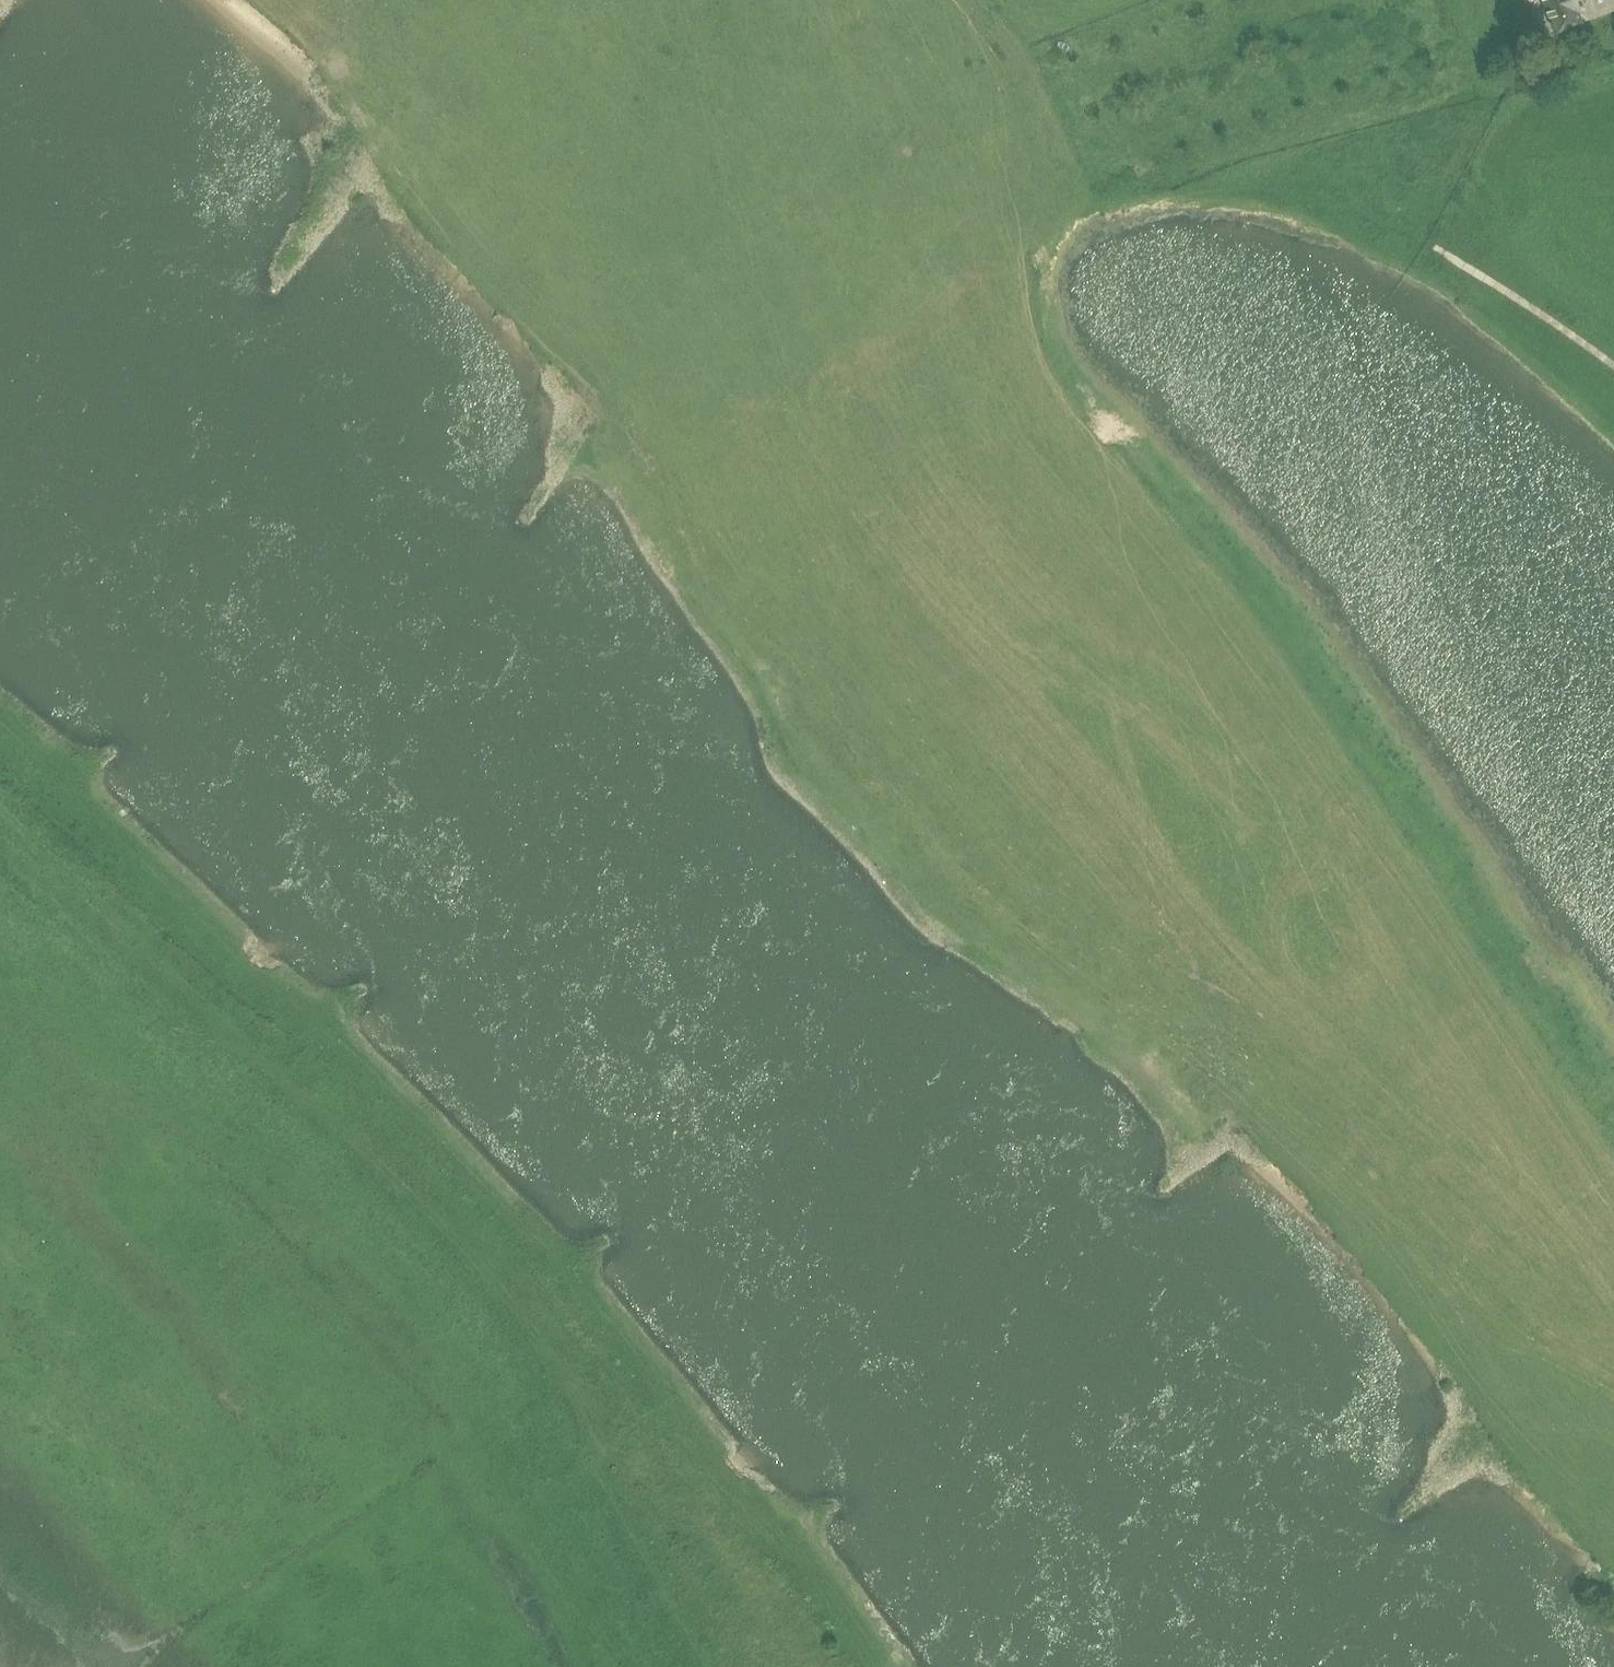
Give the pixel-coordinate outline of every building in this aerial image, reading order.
[(1557,32),(1585,21),(1584,20),(1613,8),(1613,0),(1545,0),(1557,32)]
